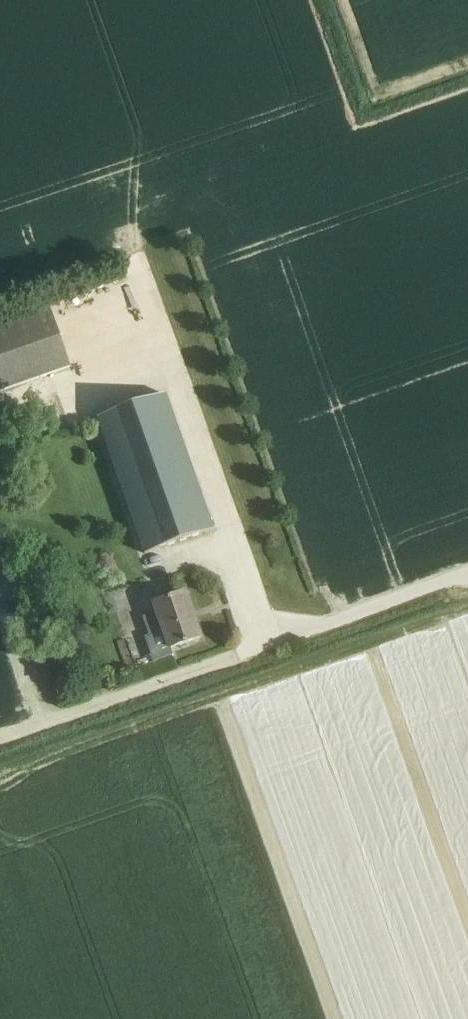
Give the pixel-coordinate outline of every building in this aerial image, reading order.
[(67,366),(48,312),(0,328),(0,390),(67,366)] [(112,376),(101,380),(112,407),(123,402),(112,376)] [(97,418),(104,437),(144,555),(212,531),(165,394),(97,418)] [(183,593),(165,600),(153,604),(156,613),(143,618),(149,636),(163,631),(169,649),(199,638),(183,593)]
